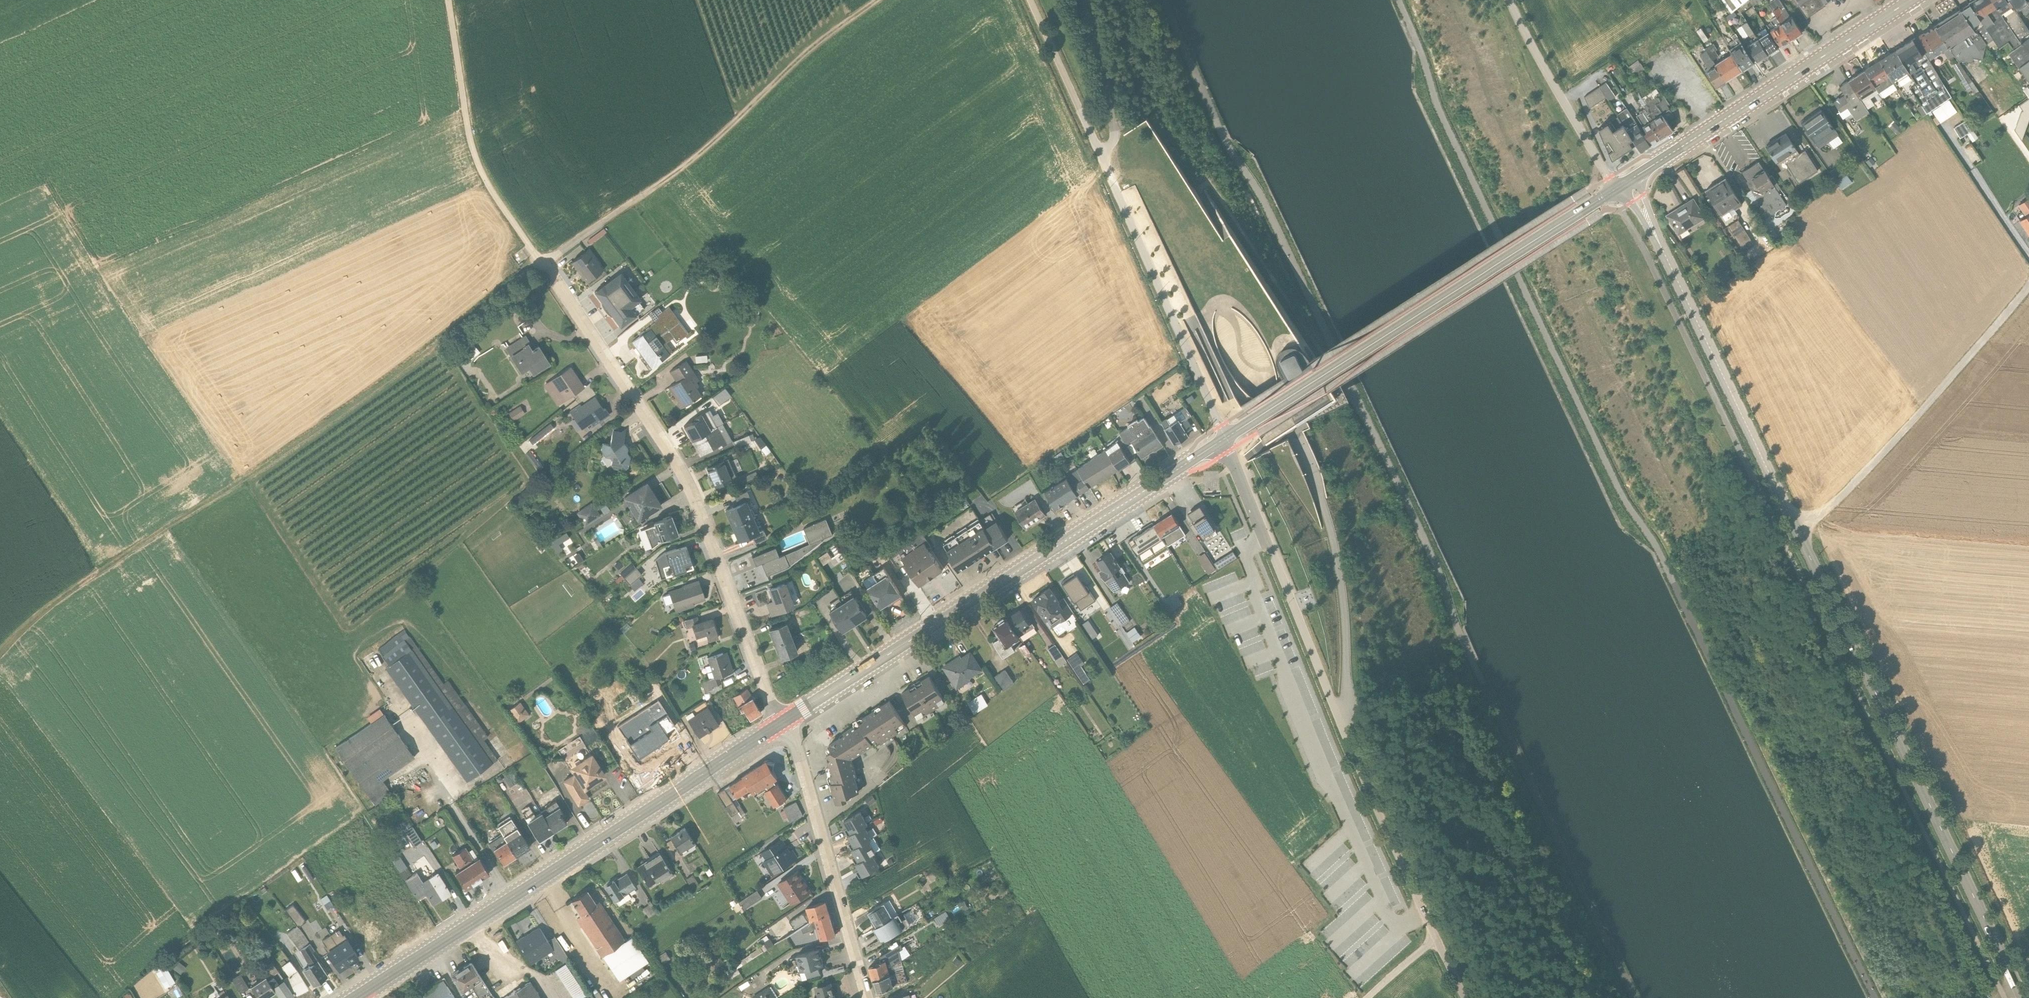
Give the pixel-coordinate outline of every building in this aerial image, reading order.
[(1730,13),(1733,10),(1747,0),(1719,0),(1730,13)] [(1790,38),(1801,31),(1780,0),(1773,0),(1768,3),(1776,17),(1790,38)] [(1806,18),(1825,5),(1824,3),(1828,0),(1797,0),(1799,3),(1797,4),(1806,18)] [(1968,3),(1995,43),(1998,47),(2007,41),(2013,49),(2020,43),(2018,40),(1992,0),(1969,0),(1970,1),(1968,3)] [(2018,40),(2028,32),(2028,31),(2016,12),(2009,0),(1992,0),(2018,40)] [(2016,12),(2021,9),(2025,16),(2028,13),(2028,5),(2025,0),(2009,0),(2016,12)] [(1968,3),(1959,9),(1975,31),(1977,30),(1986,43),(1987,46),(1988,48),(1995,43),(1968,3)] [(1959,9),(1933,25),(1954,55),(1958,61),(1961,59),(1971,61),(1971,62),(1974,62),(1975,59),(1977,59),(1977,57),(1982,58),(1984,44),(1985,43),(1986,43),(1977,30),(1975,31),(1959,9)] [(1736,15),(1733,10),(1730,13),(1724,17),(1727,22),(1736,15)] [(1766,25),(1779,45),(1781,44),(1781,46),(1787,42),(1786,41),(1790,38),(1776,17),(1770,21),(1770,22),(1766,25)] [(1737,28),(1757,60),(1761,57),(1761,58),(1763,58),(1767,56),(1767,54),(1767,53),(1755,34),(1747,21),(1737,28)] [(1954,55),(1933,25),(1915,37),(1928,60),(1943,50),(1948,59),(1954,55)] [(1755,34),(1767,53),(1770,51),(1771,53),(1778,48),(1765,28),(1755,34)] [(1731,52),(1742,69),(1743,69),(1742,68),(1753,61),(1753,62),(1754,62),(1735,33),(1731,35),(1734,39),(1726,44),(1731,52)] [(1928,60),(1915,37),(1895,49),(1916,83),(1910,86),(1913,92),(1921,104),(1926,112),(1951,96),(1928,60)] [(2007,53),(2028,82),(2028,37),(2020,43),(2013,49),(2007,53)] [(1705,48),(1706,50),(1725,80),(1742,69),(1731,52),(1720,59),(1714,50),(1717,49),(1713,43),(1705,48)] [(1916,83),(1895,49),(1879,60),(1896,88),(1903,98),(1913,92),(1910,86),(1916,83)] [(1715,86),(1725,80),(1706,50),(1699,54),(1709,70),(1706,71),(1715,86)] [(1991,56),(1981,63),(1989,74),(1999,66),(1991,56)] [(1628,66),(1635,75),(1644,68),(1638,59),(1628,66)] [(1896,88),(1879,60),(1864,69),(1875,88),(1878,92),(1881,97),(1896,88)] [(1978,90),(1958,61),(1953,64),(1962,79),(1961,80),(1967,89),(1970,87),(1971,88),(1970,89),(1974,93),(1978,90)] [(1875,88),(1864,69),(1848,80),(1860,97),(1875,88)] [(1860,97),(1848,80),(1839,86),(1844,93),(1833,100),(1843,115),(1850,111),(1855,119),(1868,111),(1866,108),(1860,97)] [(1606,82),(1599,87),(1606,97),(1608,101),(1615,96),(1606,82)] [(1584,97),(1589,108),(1606,97),(1599,87),(1584,97)] [(1638,99),(1644,107),(1645,110),(1643,112),(1660,138),(1672,129),(1666,120),(1673,115),(1666,104),(1668,103),(1663,95),(1661,96),(1656,87),(1638,99)] [(1875,88),(1860,97),(1866,108),(1874,103),(1870,97),(1878,92),(1875,88)] [(1949,98),(1932,110),(1940,121),(1956,110),(1949,98)] [(1922,115),(1926,112),(1921,104),(1916,107),(1922,115)] [(1640,150),(1650,144),(1642,132),(1626,107),(1617,114),(1618,115),(1635,143),(1640,150)] [(1650,144),(1660,138),(1643,112),(1645,110),(1644,107),(1639,110),(1640,112),(1636,115),(1646,130),(1642,132),(1650,144)] [(1801,121),(1819,147),(1828,141),(1833,147),(1842,141),(1837,134),(1838,134),(1820,108),(1819,107),(1801,120),(1801,121)] [(1611,159),(1635,143),(1618,115),(1598,128),(1605,144),(1611,159)] [(1966,133),(1970,130),(1964,120),(1953,127),(1960,138),(1966,133)] [(1889,126),(1897,133),(1901,130),(1894,121),(1889,126)] [(1970,130),(1966,133),(1972,140),(1978,136),(1973,128),(1970,130)] [(1785,132),(1765,145),(1781,169),(1778,171),(1783,179),(1792,173),(1798,182),(1817,170),(1804,149),(1799,152),(1785,132)] [(1871,156),(1865,160),(1869,165),(1875,161),(1871,156)] [(1744,192),(1773,238),(1778,235),(1766,216),(1786,202),(1777,189),(1781,187),(1771,174),(1768,176),(1758,160),(1740,172),(1751,188),(1744,192)] [(1835,181),(1846,173),(1839,164),(1829,171),(1835,181)] [(1840,188),(1851,180),(1846,173),(1835,181),(1840,188)] [(1706,196),(1718,213),(1719,212),(1721,215),(1722,214),(1725,219),(1737,211),(1734,208),(1742,203),(1725,176),(1718,181),(1717,181),(1717,182),(1705,189),(1708,195),(1706,196)] [(2028,233),(2028,197),(2028,196),(2018,204),(2025,214),(2019,218),(2028,233)] [(1667,214),(1679,233),(1704,217),(1692,198),(1667,214)] [(1750,238),(1738,218),(1728,225),(1740,245),(1750,238)] [(603,229),(588,241),(590,244),(606,232),(603,229)] [(588,250),(572,262),(586,282),(603,270),(588,250)] [(612,316),(620,327),(644,309),(638,301),(641,299),(621,272),(594,292),(602,303),(612,316)] [(612,316),(602,303),(601,303),(603,307),(606,311),(609,314),(611,316),(612,316)] [(643,363),(649,371),(672,353),(665,343),(673,337),(676,342),(688,333),(669,307),(662,312),(658,307),(648,314),(654,323),(647,328),(649,329),(631,343),(632,343),(637,349),(638,348),(643,354),(639,357),(643,363)] [(758,315),(748,312),(746,321),(756,324),(758,315)] [(525,336),(505,348),(511,356),(523,373),(530,369),(532,373),(548,363),(538,347),(531,351),(529,347),(531,346),(525,336)] [(1287,377),(1300,369),(1293,356),(1280,362),(1287,377)] [(699,380),(686,360),(669,372),(670,372),(671,372),(677,381),(668,388),(669,388),(674,396),(678,396),(677,404),(680,409),(700,396),(695,387),(698,386),(695,382),(699,380)] [(568,368),(544,385),(557,405),(583,387),(579,381),(577,382),(573,377),(574,376),(568,368)] [(717,406),(730,397),(724,389),(711,398),(717,406)] [(580,403),(569,410),(582,430),(589,425),(591,427),(609,415),(604,408),(602,409),(594,397),(581,405),(580,403)] [(519,405),(508,413),(513,421),(525,413),(519,405)] [(1161,422),(1174,442),(1178,440),(1179,440),(1180,440),(1181,439),(1183,439),(1185,438),(1186,436),(1187,435),(1185,431),(1192,427),(1186,419),(1192,416),(1185,406),(1161,422)] [(684,427),(692,441),(722,424),(716,414),(712,416),(709,410),(689,420),(690,423),(684,427)] [(1149,426),(1144,417),(1138,420),(1137,419),(1127,425),(1129,427),(1120,433),(1122,437),(1126,443),(1131,440),(1137,450),(1141,456),(1149,451),(1148,451),(1152,448),(1154,451),(1163,445),(1150,425),(1149,426)] [(530,437),(534,442),(556,427),(552,422),(530,437)] [(722,424),(692,441),(700,456),(708,452),(725,442),(726,444),(732,441),(722,424)] [(625,433),(612,430),(610,444),(602,443),(601,450),(604,455),(609,457),(611,460),(610,464),(613,469),(623,470),(627,467),(630,457),(627,452),(627,448),(624,444),(623,443),(625,433)] [(736,447),(754,440),(752,435),(733,442),(735,448),(736,447)] [(1106,448),(1119,468),(1135,457),(1133,453),(1126,443),(1122,437),(1106,448)] [(765,456),(771,453),(761,438),(754,440),(736,447),(738,452),(755,446),(759,451),(761,450),(765,456)] [(1126,443),(1133,453),(1137,450),(1131,440),(1126,443)] [(726,444),(725,442),(708,452),(709,454),(727,444),(726,444)] [(1077,468),(1089,486),(1119,468),(1106,448),(1077,468)] [(1060,452),(1054,457),(1058,462),(1064,457),(1060,452)] [(728,459),(707,468),(715,487),(736,478),(728,459)] [(1066,477),(1077,494),(1089,486),(1077,468),(1066,475),(1066,477)] [(756,472),(738,480),(740,484),(758,477),(756,472)] [(1056,508),(1077,494),(1066,477),(1041,493),(1047,503),(1051,500),(1056,508)] [(637,520),(660,505),(646,483),(623,498),(637,520)] [(726,512),(732,526),(753,517),(754,516),(751,509),(750,510),(747,502),(750,501),(747,492),(734,497),(738,505),(725,511),(725,512),(726,512)] [(1014,511),(1025,528),(1045,515),(1034,498),(1027,503),(1014,511)] [(1012,508),(1014,511),(1027,503),(1025,500),(1012,508)] [(592,502),(576,512),(585,526),(600,516),(592,502)] [(1200,531),(1206,541),(1218,533),(1209,519),(1201,506),(1189,514),(1194,522),(1189,525),(1195,534),(1200,531)] [(1172,513),(1154,524),(1167,545),(1186,534),(1172,513)] [(991,514),(980,521),(995,547),(1008,539),(991,514)] [(644,528),(651,547),(660,541),(678,534),(675,526),(673,527),(669,516),(653,522),(654,524),(644,528)] [(732,526),(738,541),(746,538),(747,539),(752,537),(755,544),(767,539),(763,530),(759,532),(753,517),(732,526)] [(777,556),(778,556),(774,547),(751,557),(754,563),(760,561),(766,576),(789,567),(822,542),(821,540),(832,535),(826,519),(803,529),(810,545),(778,558),(777,556)] [(955,560),(960,569),(995,547),(980,521),(943,545),(952,562),(955,560)] [(1167,545),(1154,524),(1128,541),(1143,564),(1169,548),(1167,545)] [(884,556),(887,554),(896,566),(907,566),(919,585),(942,569),(929,550),(932,548),(917,526),(884,548),(883,547),(879,549),(884,556)] [(550,543),(554,549),(569,539),(565,533),(550,543)] [(1204,548),(1198,536),(1190,540),(1197,552),(1204,548)] [(851,543),(845,548),(849,554),(855,548),(851,543)] [(654,560),(660,579),(671,575),(672,576),(693,569),(685,546),(664,553),(654,560)] [(1237,556),(1233,550),(1213,562),(1218,569),(1237,556)] [(1101,577),(1114,591),(1129,581),(1124,572),(1126,571),(1122,565),(1120,566),(1111,551),(1097,560),(1102,568),(1099,570),(1103,576),(1101,577)] [(1208,574),(1216,569),(1204,552),(1197,557),(1208,574)] [(827,553),(817,559),(822,567),(832,560),(827,553)] [(623,578),(635,568),(630,561),(624,566),(619,560),(613,565),(623,578)] [(636,568),(623,578),(629,585),(641,575),(636,568)] [(864,580),(880,607),(893,600),(894,601),(902,596),(884,568),(864,580)] [(1074,574),(1061,582),(1075,603),(1076,603),(1081,610),(1095,600),(1086,586),(1085,586),(1082,582),(1080,583),(1074,574)] [(672,603),(675,613),(694,606),(693,604),(704,600),(698,581),(683,586),(668,591),(669,593),(662,597),(665,605),(672,603)] [(766,605),(769,614),(773,613),(773,614),(794,606),(786,584),(769,590),(774,602),(767,604),(768,604),(766,605)] [(1031,600),(1051,628),(1074,613),(1063,598),(1060,600),(1051,587),(1031,600)] [(851,590),(839,598),(855,624),(867,616),(851,590)] [(855,624),(839,598),(827,606),(843,632),(855,624)] [(1117,602),(1110,606),(1123,624),(1130,620),(1117,602)] [(1023,607),(1007,617),(1019,635),(1034,626),(1028,616),(1029,616),(1023,607)] [(697,616),(683,620),(686,629),(692,626),(695,638),(705,635),(708,641),(717,638),(711,619),(699,623),(697,616)] [(1021,637),(1019,635),(1007,617),(994,626),(1000,636),(996,638),(994,641),(995,643),(1003,656),(1015,648),(1011,643),(1021,637)] [(627,623),(620,629),(623,633),(630,627),(627,623)] [(769,630),(775,645),(792,639),(786,624),(769,630)] [(1141,635),(1135,626),(1126,632),(1133,641),(1141,635)] [(404,629),(377,649),(376,649),(388,665),(385,668),(467,782),(498,760),(483,740),(488,737),(448,681),(444,684),(443,684),(411,639),(404,629)] [(775,645),(780,659),(797,652),(792,639),(775,645)] [(1031,652),(1024,643),(1019,646),(1025,655),(1031,652)] [(1059,665),(1067,661),(1055,643),(1048,647),(1055,659),(1059,665)] [(1116,654),(1113,649),(1105,654),(1110,663),(1116,659),(1113,656),(1116,654)] [(726,652),(722,653),(729,673),(733,672),(726,652)] [(970,652),(961,658),(960,656),(944,666),(958,688),(970,679),(969,677),(981,670),(970,652)] [(1084,682),(1090,678),(1081,665),(1084,663),(1076,652),(1067,658),(1084,682)] [(701,682),(704,692),(712,689),(711,687),(721,684),(719,676),(729,673),(722,653),(707,658),(713,678),(701,682)] [(1003,689),(1014,681),(1006,668),(994,675),(1003,689)] [(902,692),(918,718),(939,706),(939,705),(945,700),(930,675),(902,692)] [(760,712),(746,689),(732,697),(741,711),(743,710),(749,719),(760,712)] [(988,704),(981,693),(967,702),(974,712),(988,704)] [(678,732),(658,700),(616,727),(625,741),(626,740),(638,759),(639,761),(680,735),(678,732)] [(858,720),(859,722),(873,743),(875,745),(880,742),(880,743),(899,731),(898,730),(906,725),(890,700),(858,720)] [(520,702),(507,711),(517,724),(529,715),(520,702)] [(707,706),(687,719),(698,737),(718,724),(707,706)] [(383,714),(379,708),(367,717),(371,722),(335,748),(374,804),(391,793),(382,780),(414,757),(384,713),(383,714)] [(828,763),(833,780),(856,775),(857,774),(853,756),(873,743),(859,722),(844,732),(845,734),(829,744),(832,749),(827,752),(830,762),(828,763)] [(574,774),(563,780),(578,803),(587,797),(582,788),(591,782),(592,783),(596,780),(596,779),(603,775),(590,754),(569,767),(574,774)] [(743,774),(755,794),(764,788),(763,786),(778,776),(773,769),(775,762),(766,760),(743,774)] [(751,787),(743,775),(725,787),(742,814),(745,812),(736,796),(751,787)] [(860,789),(856,775),(833,780),(831,781),(837,801),(847,798),(847,797),(852,795),(852,792),(860,789)] [(778,804),(786,799),(785,797),(787,796),(777,781),(774,778),(763,786),(775,804),(777,803),(778,804)] [(725,787),(717,791),(736,820),(743,816),(725,787)] [(872,792),(865,797),(870,803),(876,798),(872,792)] [(796,799),(784,805),(790,819),(803,813),(796,799)] [(563,812),(555,800),(547,805),(547,806),(540,811),(552,829),(565,821),(561,814),(563,812)] [(539,839),(553,830),(552,829),(540,811),(535,815),(533,812),(532,812),(528,805),(526,807),(527,809),(522,812),(525,817),(539,839)] [(848,833),(865,823),(868,821),(861,809),(844,819),(848,825),(845,827),(848,833)] [(502,833),(515,854),(529,845),(509,815),(496,824),(502,833)] [(872,835),(865,823),(848,833),(852,839),(849,841),(852,847),(872,835)] [(694,842),(684,826),(669,835),(681,853),(688,848),(687,847),(694,842)] [(502,833),(490,841),(503,862),(515,854),(502,833)] [(874,834),(872,835),(852,847),(855,853),(852,855),(856,860),(873,851),(881,846),(874,834)] [(763,859),(772,872),(798,855),(793,847),(790,849),(782,837),(762,850),(766,857),(763,859)] [(465,846),(458,850),(476,879),(480,876),(484,875),(487,872),(488,871),(471,847),(468,850),(465,846)] [(476,879),(458,850),(451,854),(459,867),(455,870),(465,886),(466,886),(469,885),(472,882),(476,879)] [(880,863),(873,851),(856,860),(859,867),(856,869),(860,875),(880,863)] [(648,856),(636,864),(648,884),(661,876),(662,879),(671,873),(658,852),(649,858),(648,856)] [(403,875),(410,871),(402,854),(394,857),(403,875)] [(778,881),(791,901),(811,888),(798,868),(778,881)] [(418,870),(405,879),(417,898),(426,892),(432,902),(449,892),(436,872),(429,876),(427,874),(422,877),(418,870)] [(634,885),(625,872),(616,877),(617,878),(613,880),(612,878),(605,883),(618,903),(630,895),(627,890),(634,885)] [(685,876),(691,885),(697,881),(696,879),(701,876),(699,873),(694,876),(691,872),(685,876)] [(740,899),(744,906),(762,894),(758,887),(740,899)] [(602,953),(618,978),(648,958),(631,933),(624,937),(599,899),(594,902),(585,888),(570,898),(579,912),(575,915),(600,954),(602,953)] [(890,896),(868,908),(877,923),(873,925),(898,910),(890,896)] [(952,905),(955,911),(961,907),(962,908),(969,904),(964,897),(952,905)] [(642,905),(647,914),(656,909),(649,898),(646,900),(648,902),(642,905)] [(829,910),(826,898),(806,904),(807,907),(790,918),(795,927),(801,923),(810,917),(829,910)] [(306,922),(292,904),(284,910),(298,928),(306,922)] [(907,914),(911,921),(917,917),(911,907),(904,911),(907,914)] [(941,918),(950,913),(947,907),(938,912),(941,918)] [(1376,929),(1379,926),(1384,931),(1390,925),(1375,908),(1365,918),(1376,929)] [(836,932),(829,910),(810,917),(801,923),(804,930),(817,925),(821,936),(836,932)] [(902,917),(898,910),(873,925),(880,937),(911,921),(907,914),(902,917)] [(322,937),(332,931),(328,924),(318,930),(322,937)] [(538,924),(515,939),(530,962),(552,947),(561,961),(568,957),(553,934),(547,938),(538,924)] [(314,949),(297,926),(287,934),(308,964),(302,968),(312,984),(327,974),(311,951),(314,949)] [(338,928),(330,933),(348,962),(358,956),(344,934),(342,934),(338,928)] [(727,968),(729,971),(738,966),(737,965),(775,942),(771,935),(770,935),(767,932),(761,936),(763,939),(756,944),(757,946),(750,950),(751,951),(741,958),(741,959),(727,968)] [(348,962),(330,933),(321,939),(325,945),(324,946),(338,968),(348,962)] [(1334,942),(1349,964),(1358,957),(1343,936),(1334,942)] [(869,964),(873,976),(890,971),(896,969),(894,962),(900,958),(902,957),(899,947),(902,945),(901,941),(880,953),(882,959),(877,960),(877,961),(869,964)] [(308,986),(278,946),(272,951),(274,955),(288,976),(283,979),(272,962),(261,970),(265,976),(275,991),(280,997),(296,997),(294,996),(308,986)] [(802,975),(821,969),(819,963),(823,962),(821,952),(817,953),(816,947),(797,952),(802,975)] [(672,955),(667,948),(658,954),(663,961),(672,955)] [(956,953),(952,958),(958,963),(962,958),(956,953)] [(479,997),(492,997),(488,992),(490,991),(470,960),(451,972),(462,989),(470,984),(478,996),(479,997)] [(1373,960),(1356,976),(1362,982),(1377,968),(1374,964),(1376,962),(1373,960)] [(554,968),(574,997),(595,997),(590,991),(586,994),(565,961),(554,968)] [(178,962),(173,969),(180,974),(185,968),(178,962)] [(729,971),(731,975),(740,969),(738,966),(729,971)] [(156,973),(165,988),(175,983),(166,967),(156,973)] [(873,976),(877,988),(894,983),(892,976),(890,971),(873,976)] [(249,989),(240,974),(231,980),(240,994),(249,989)] [(445,984),(447,982),(443,975),(437,979),(437,981),(417,994),(418,994),(420,997),(455,997),(445,984)] [(251,986),(259,997),(264,997),(275,991),(265,976),(251,986)] [(500,997),(542,997),(530,979),(500,997)] [(811,997),(834,997),(832,991),(834,991),(832,984),(831,985),(829,980),(815,984),(818,994),(814,995),(814,996),(810,997),(811,997)] [(769,983),(752,994),(754,997),(775,997),(778,996),(770,982),(769,983)]
